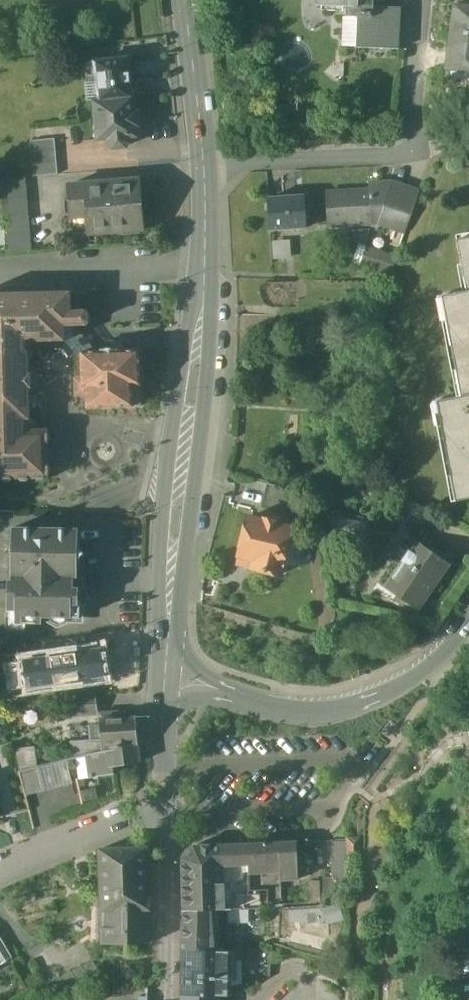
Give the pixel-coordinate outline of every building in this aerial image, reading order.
[(318,6),(348,7),(348,16),(359,17),(358,47),(400,49),(402,7),(377,6),(375,6),(375,0),(318,0),(318,6)] [(456,7),(448,68),(468,71),(468,8),(456,7)] [(129,58),(86,63),(89,83),(99,81),(101,100),(134,97),(134,94),(138,93),(137,80),(132,80),(129,58)] [(101,100),(95,101),(99,139),(111,138),(111,145),(115,148),(127,146),(130,143),(129,136),(138,135),(134,97),(101,100)] [(56,138),(32,141),(33,152),(57,150),(56,138)] [(57,150),(33,152),(34,164),(58,162),(57,150)] [(58,162),(34,164),(35,176),(59,174),(58,162)] [(27,177),(2,180),(8,252),(34,250),(27,177)] [(141,179),(69,185),(71,217),(88,215),(90,233),(146,229),(141,179)] [(393,181),(370,183),(370,190),(372,190),(373,208),(384,207),(393,182),(393,181)] [(420,191),(393,182),(384,207),(382,214),(410,223),(420,191)] [(370,190),(327,192),(329,226),(374,223),(373,208),(372,190),(370,190)] [(305,195),(269,198),(271,230),(307,228),(305,195)] [(459,240),(468,291),(468,238),(459,240)] [(391,273),(397,254),(368,245),(362,265),(391,273)] [(0,293),(0,478),(50,477),(49,429),(32,429),(30,341),(67,340),(66,325),(88,325),(91,322),(90,313),(88,310),(73,310),(73,291),(0,293)] [(444,295),(463,395),(468,394),(468,291),(444,295)] [(121,348),(101,349),(101,351),(82,351),(83,378),(76,378),(77,395),(88,395),(88,407),(142,406),(141,350),(122,350),(121,348)] [(439,400),(458,500),(468,498),(468,394),(463,395),(439,400)] [(291,490),(269,483),(263,506),(284,513),(285,511),(291,490)] [(367,518),(334,510),(328,532),(361,541),(367,518)] [(264,520),(250,516),(240,555),(241,555),(239,564),(282,574),(294,527),(284,524),(284,523),(282,523),(282,522),(266,518),(266,519),(264,519),(264,520)] [(15,527),(14,576),(75,577),(78,577),(79,556),(82,553),(79,549),(79,528),(15,527)] [(411,551),(386,587),(416,607),(432,585),(435,587),(451,564),(419,541),(412,552),(411,551)] [(75,587),(75,577),(14,576),(14,580),(10,579),(10,610),(18,610),(18,623),(43,623),(43,617),(52,617),(59,621),(66,617),(82,618),(82,605),(80,605),(83,598),(80,590),(80,587),(75,587)] [(114,683),(108,641),(7,655),(13,697),(114,683)] [(94,693),(67,697),(70,718),(97,715),(94,693)] [(137,716),(121,717),(120,710),(101,712),(101,727),(103,750),(139,743),(137,716)] [(101,727),(90,727),(91,742),(76,743),(78,757),(89,755),(103,751),(103,750),(101,727)] [(139,743),(103,750),(103,751),(89,755),(92,777),(116,774),(115,767),(141,762),(139,743)] [(38,767),(37,748),(19,750),(21,771),(38,767)] [(38,767),(21,771),(27,795),(44,791),(38,767)] [(360,837),(348,838),(349,857),(361,856),(360,837)] [(347,838),(331,838),(333,877),(349,876),(347,838)] [(300,879),(298,841),(223,844),(224,872),(232,871),(249,871),(250,870),(251,873),(282,871),(282,880),(283,880),(300,879)] [(223,844),(196,845),(197,846),(191,849),(187,853),(185,859),(184,859),(185,910),(219,909),(226,909),(225,897),(224,872),(223,844)] [(148,847),(102,849),(105,907),(105,908),(110,908),(151,906),(148,847)] [(232,871),(224,872),(225,897),(232,896),(232,893),(233,893),(233,892),(232,871)] [(249,871),(232,871),(233,892),(250,891),(249,871)] [(251,873),(250,873),(251,892),(269,890),(270,907),(284,906),(283,880),(282,880),(282,871),(251,873)] [(321,902),(320,880),(310,881),(311,902),(321,902)] [(232,896),(225,897),(226,909),(261,908),(261,895),(232,896)] [(345,920),(341,904),(324,909),(328,925),(345,920)] [(151,906),(110,908),(110,927),(105,927),(105,933),(105,943),(151,942),(151,906)] [(105,908),(105,907),(100,907),(101,933),(105,933),(105,927),(110,927),(110,908),(105,908)] [(219,909),(186,910),(185,950),(222,950),(219,909)] [(0,952),(0,961),(2,964),(14,957),(8,947),(0,952)] [(222,950),(185,950),(185,995),(218,995),(232,996),(233,950),(222,950)] [(93,959),(83,966),(95,983),(96,984),(105,977),(93,959)] [(83,966),(82,964),(72,971),(84,988),(85,989),(95,983),(83,966)] [(72,971),(71,970),(61,977),(73,993),(74,995),(84,988),(72,971)] [(60,975),(51,982),(63,999),(64,999),(73,993),(61,977),(60,975)] [(105,984),(94,990),(97,995),(99,999),(108,996),(105,984)] [(94,990),(88,994),(90,998),(97,995),(94,990)]
